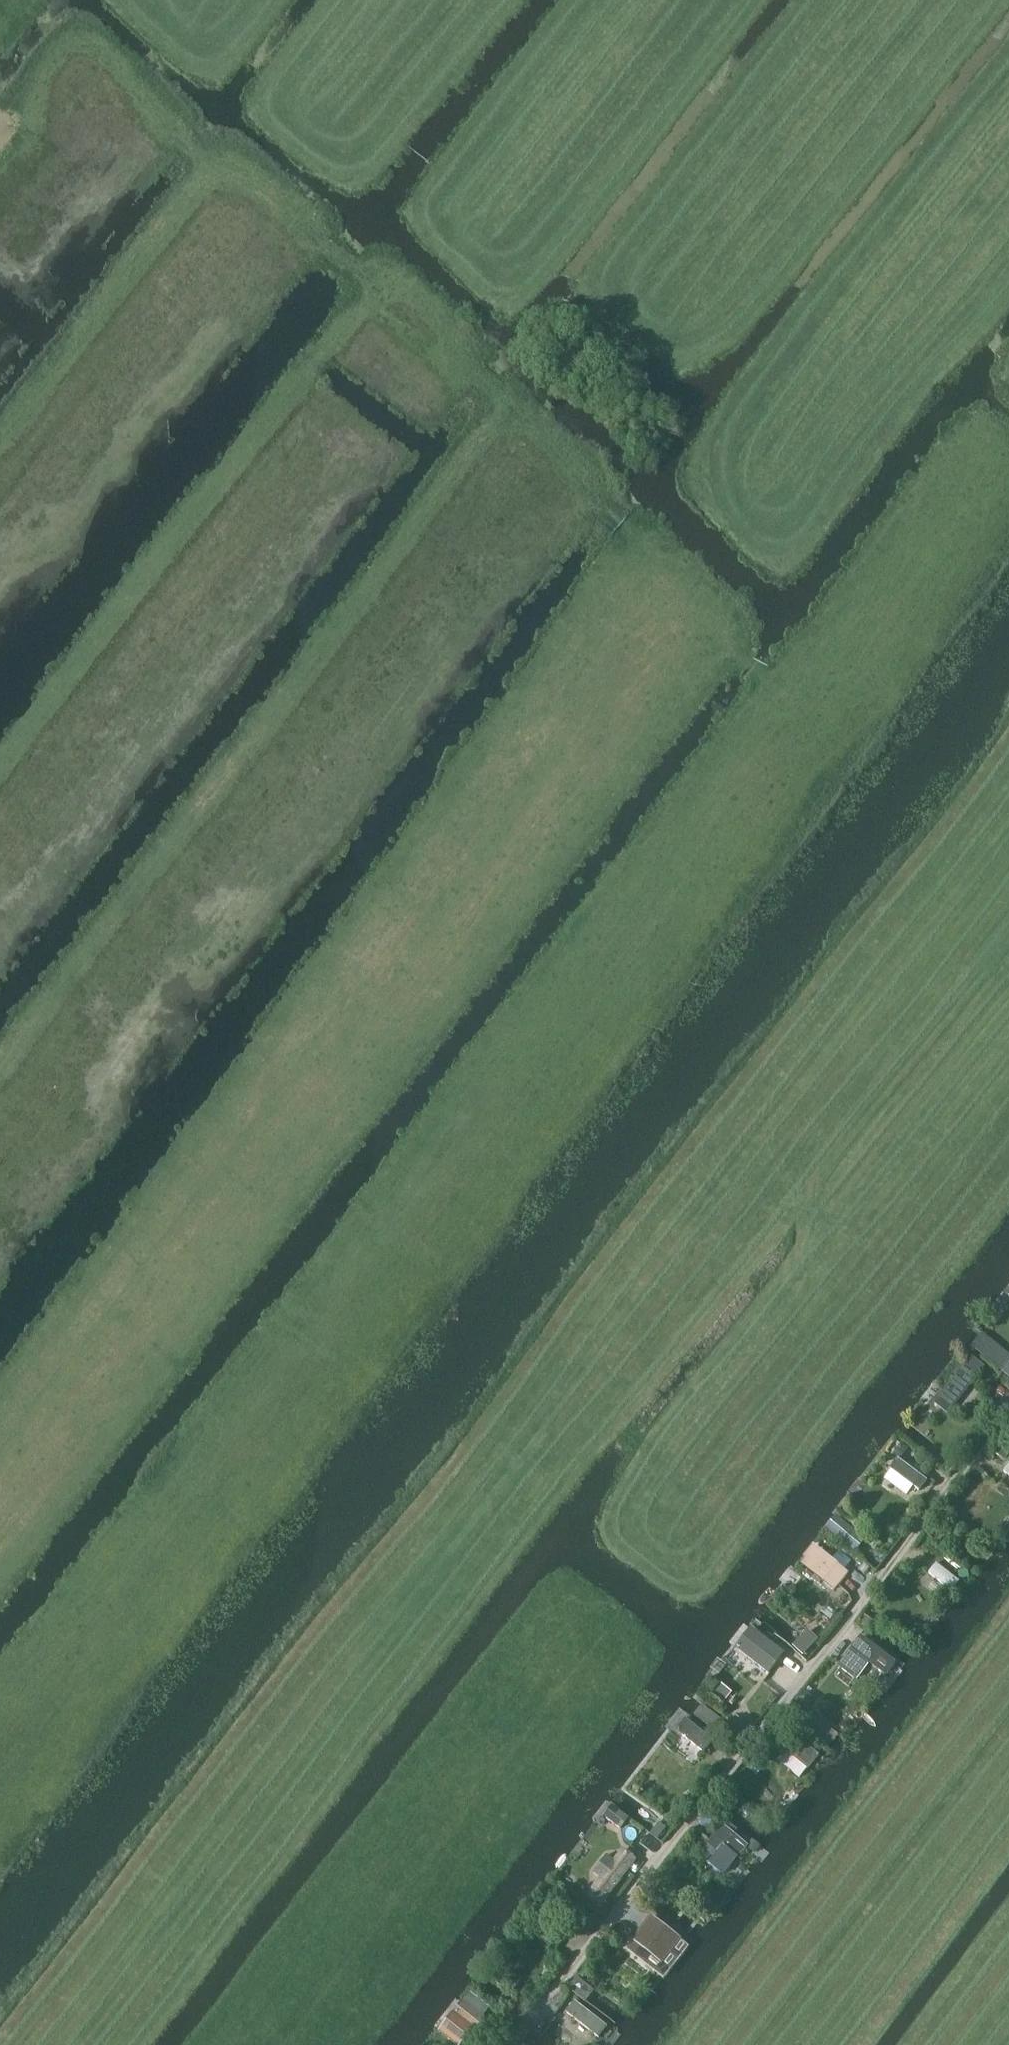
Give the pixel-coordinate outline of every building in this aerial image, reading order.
[(939,1403),(954,1415),(992,1368),(977,1356),(939,1403)] [(885,1485),(910,1506),(923,1490),(898,1470),(885,1485)] [(812,1568),(838,1592),(853,1576),(827,1552),(812,1568)] [(962,1598),(971,1586),(940,1565),(932,1578),(962,1598)] [(771,1626),(793,1646),(802,1637),(779,1617),(771,1626)] [(862,1639),(840,1667),(856,1680),(870,1662),(886,1674),(886,1673),(889,1673),(894,1666),(893,1664),(894,1663),(862,1639)] [(676,1736),(702,1760),(717,1743),(690,1720),(676,1736)] [(816,1774),(831,1754),(815,1743),(803,1733),(789,1753),(816,1774)] [(739,1860),(748,1846),(727,1832),(717,1846),(739,1860)] [(581,1898),(600,1913),(643,1859),(624,1844),(581,1898)] [(681,1947),(688,1935),(665,1921),(657,1933),(681,1947)] [(455,2019),(491,2044),(503,2029),(467,2003),(455,2019)] [(617,2029),(580,2003),(569,2017),(606,2044),(617,2029)]
